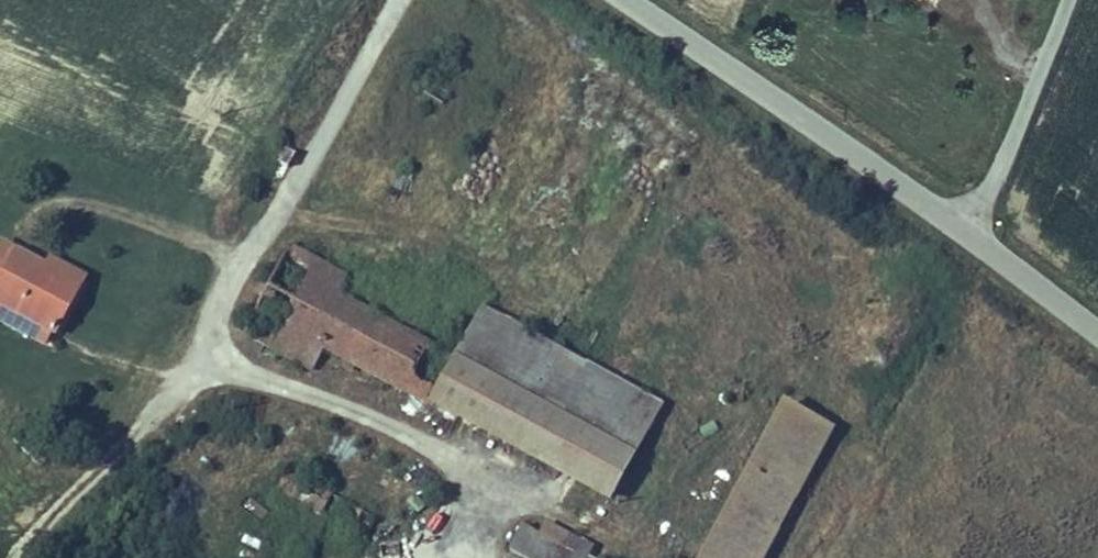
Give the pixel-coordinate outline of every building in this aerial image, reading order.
[(453,426),(479,381),(448,363),(310,285),(318,269),(266,240),(218,328),(276,356),(285,337),(453,426)] [(17,260),(0,251),(0,309),(31,325),(56,281),(17,260)] [(23,251),(17,260),(56,281),(61,271),(23,251)] [(0,309),(0,330),(22,342),(31,325),(0,309)] [(477,312),(448,363),(479,381),(453,426),(582,494),(635,402),(477,312)] [(750,405),(670,557),(732,557),(799,431),(750,405)] [(253,484),(282,501),(336,530),(344,511),(264,467),(253,484)] [(515,536),(537,547),(543,536),(521,524),(515,536)] [(537,547),(515,536),(498,527),(483,553),(492,557),(557,557),(552,555),(558,544),(543,536),(537,547)]
